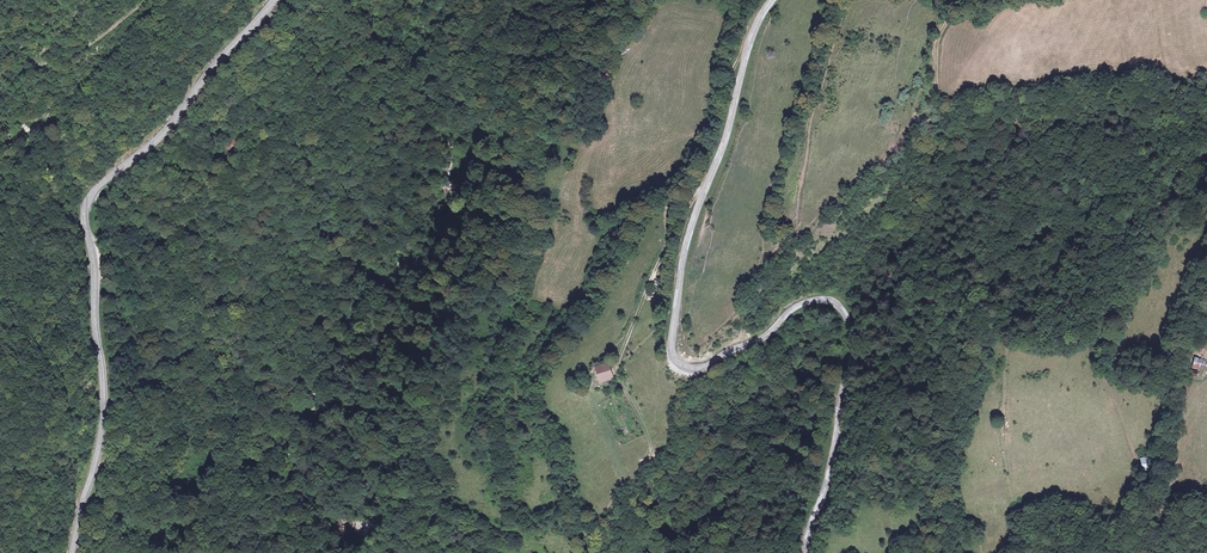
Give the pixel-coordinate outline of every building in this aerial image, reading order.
[(242,141),(232,136),(227,145),(237,151),(242,141)] [(612,378),(609,363),(595,367),(598,382),(612,378)] [(1130,461),(1142,457),(1139,448),(1127,452),(1130,461)] [(1140,458),(1141,470),(1153,469),(1152,457),(1140,458)]
